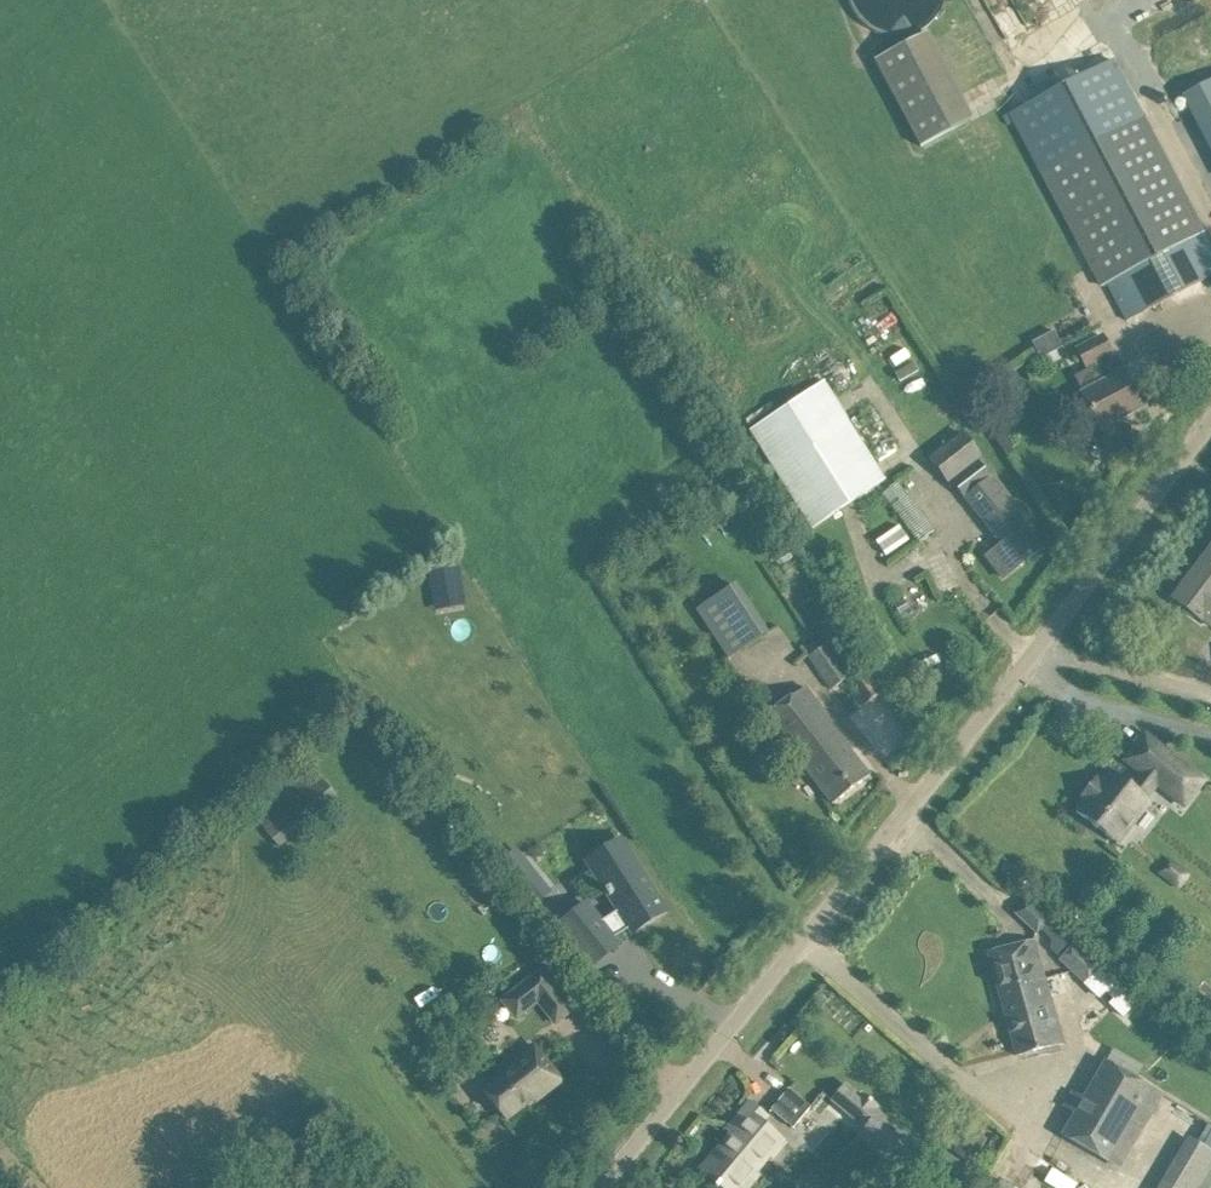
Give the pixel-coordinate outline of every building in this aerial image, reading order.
[(938,16),(940,13),(943,9),(944,4),(946,0),(847,0),(848,3),(850,8),(852,12),(855,17),(858,21),(862,24),(866,28),(870,31),(875,33),(879,35),(884,37),(889,38),(894,38),(899,38),(904,38),(909,37),(914,35),(918,33),(923,31),(927,28),(931,25),(934,21),(938,16)] [(874,61),(920,147),(972,119),(927,34),(874,61)] [(1126,322),(1210,277),(1210,246),(1114,61),(1011,115),(1101,287),(1107,284),(1126,322)] [(1210,150),(1210,81),(1183,96),(1210,150)] [(1097,366),(1073,378),(1081,393),(1083,396),(1076,399),(1075,405),(1080,415),(1085,417),(1092,414),(1100,428),(1140,407),(1122,373),(1121,373),(1111,354),(1112,353),(1102,336),(1081,347),(1078,349),(1087,366),(1095,361),(1097,366)] [(749,428),(812,529),(888,481),(825,381),(749,428)] [(964,495),(992,473),(979,457),(980,457),(962,433),(930,458),(948,481),(952,479),(964,495)] [(1022,514),(1007,495),(994,476),(992,473),(964,495),(1001,543),(984,556),(1002,579),(1042,547),(1018,517),(1022,514)] [(1172,599),(1191,614),(1201,621),(1202,619),(1210,626),(1210,547),(1172,599)] [(847,679),(865,706),(883,693),(858,657),(845,667),(828,643),(809,657),(831,690),(847,679)] [(807,688),(765,719),(817,785),(833,805),(870,776),(843,742),(846,740),(828,716),(807,688)] [(1109,769),(1100,781),(1096,778),(1090,785),(1081,797),(1085,800),(1076,811),(1117,843),(1150,801),(1146,798),(1157,785),(1180,803),(1201,778),(1145,734),(1125,760),(1141,773),(1131,786),(1109,769)] [(628,853),(595,874),(618,910),(600,922),(585,903),(559,923),(592,965),(618,945),(613,939),(630,928),(632,932),(665,912),(628,853)] [(1032,904),(1026,901),(1014,914),(1036,935),(1050,920),(1032,904)] [(1045,977),(1034,940),(988,953),(998,990),(1045,977)] [(1086,955),(1074,944),(1059,960),(1071,971),(1086,955)] [(1099,968),(1084,984),(1101,999),(1107,993),(1115,1001),(1109,1007),(1123,1021),(1138,1005),(1099,968)] [(572,1009),(541,971),(503,1001),(516,1017),(538,1001),(555,1023),(572,1009)] [(1064,1044),(1045,977),(998,990),(1016,1056),(1064,1044)] [(534,1046),(508,1066),(510,1069),(483,1090),(506,1120),(533,1098),(535,1101),(561,1080),(534,1046)] [(1107,1161),(1139,1106),(1152,1113),(1163,1095),(1105,1062),(1084,1097),(1073,1091),(1064,1106),(1075,1113),(1062,1135),(1107,1161)] [(833,1100),(844,1109),(857,1094),(846,1085),(833,1100)] [(793,1128),(811,1107),(789,1088),(771,1109),(793,1128)] [(787,1144),(762,1122),(767,1116),(750,1102),(727,1129),(735,1136),(719,1154),(716,1151),(701,1170),(717,1184),(715,1186),(717,1187),(718,1187),(720,1186),(722,1187),(751,1187),(753,1185),(759,1177),(756,1174),(755,1173),(770,1155),(774,1159),(787,1144)] [(896,1166),(915,1144),(876,1111),(863,1126),(857,1133),(896,1166)] [(1210,1168),(1210,1154),(1189,1140),(1160,1187),(1198,1187),(1210,1168)] [(1053,1159),(1050,1164),(1067,1174),(1070,1169),(1053,1159)] [(350,1187),(365,1187),(367,1186),(353,1172),(343,1181),(350,1187)]
